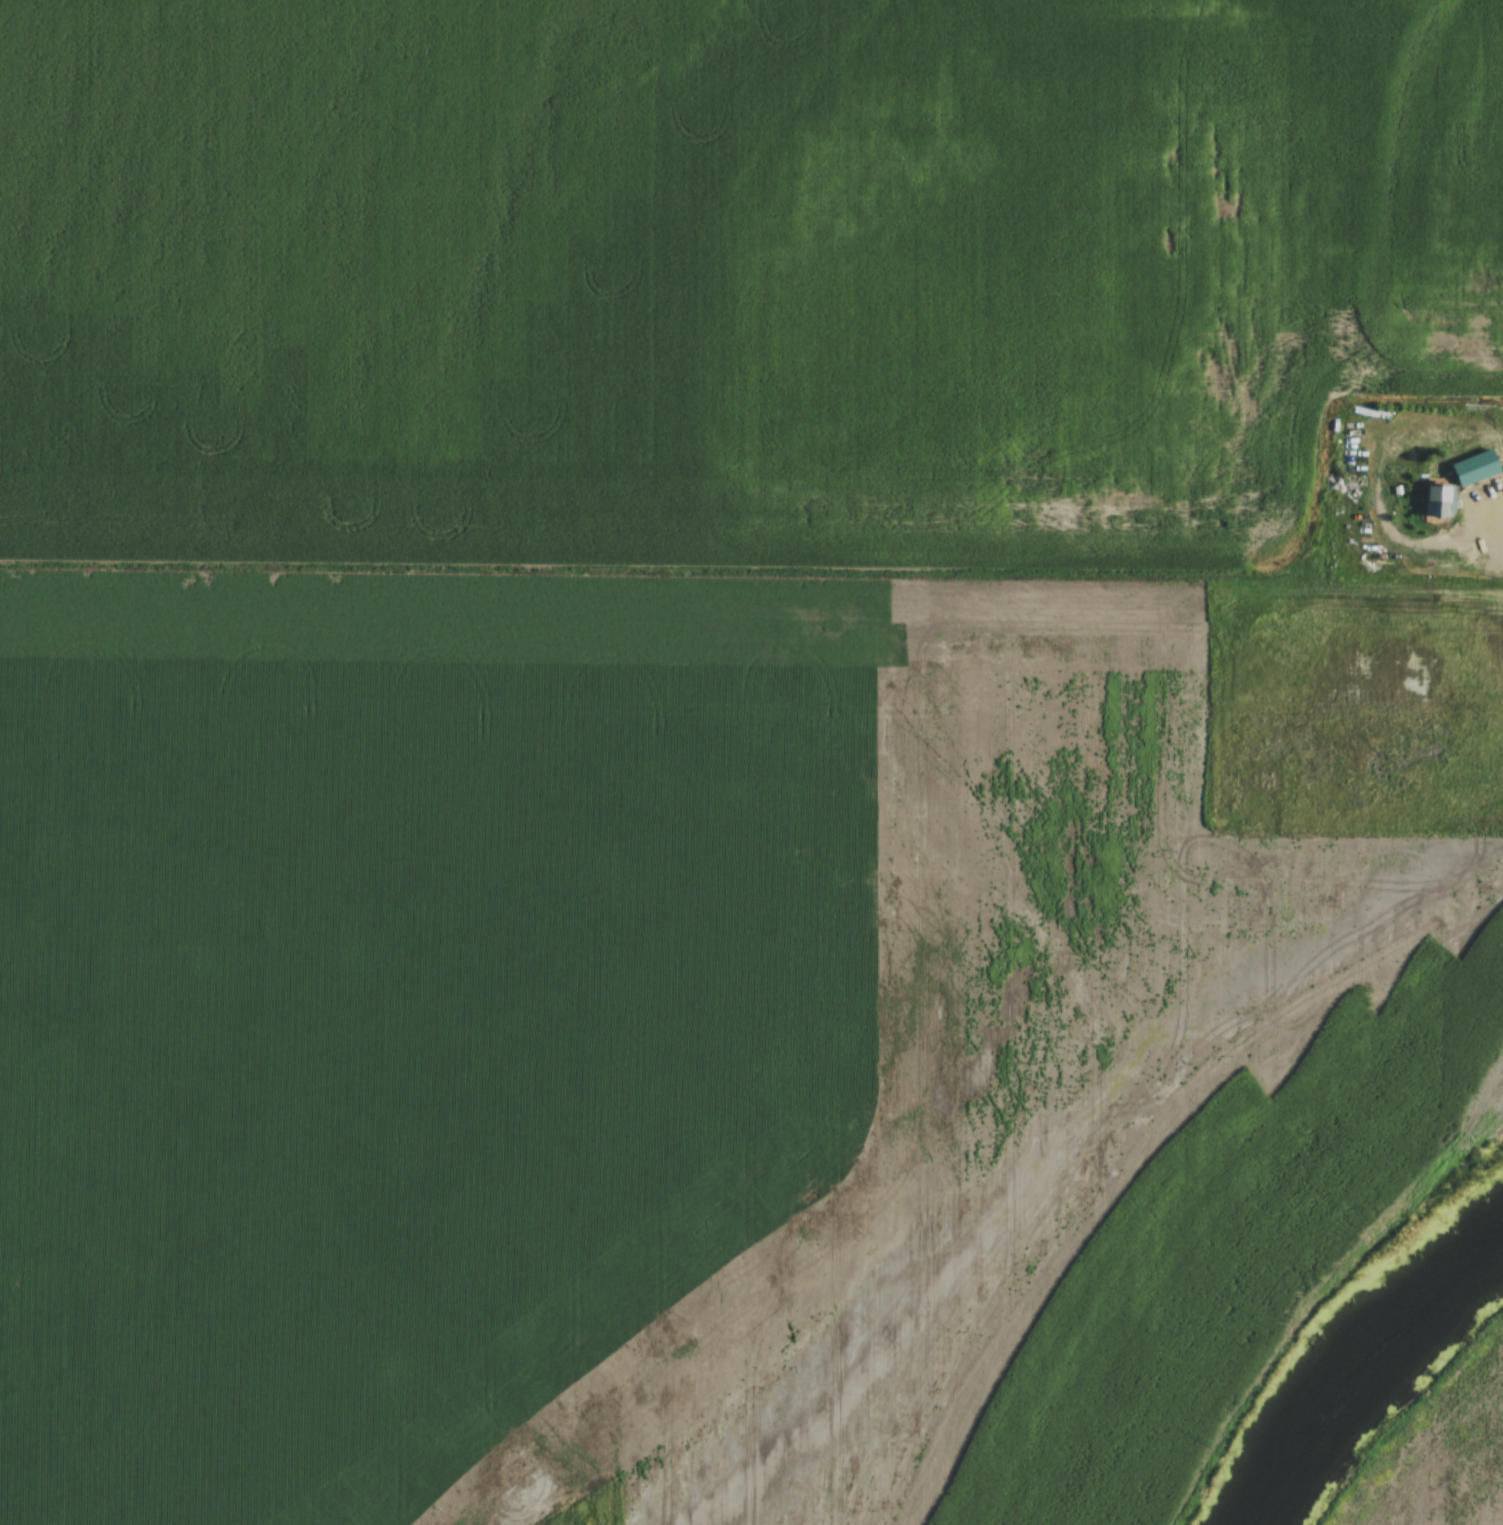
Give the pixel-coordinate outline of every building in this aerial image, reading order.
[(1456,486),(1497,470),(1489,448),(1447,464),(1456,486)] [(1444,500),(1444,485),(1422,485),(1422,516),(1451,516),(1451,500),(1444,500)]
